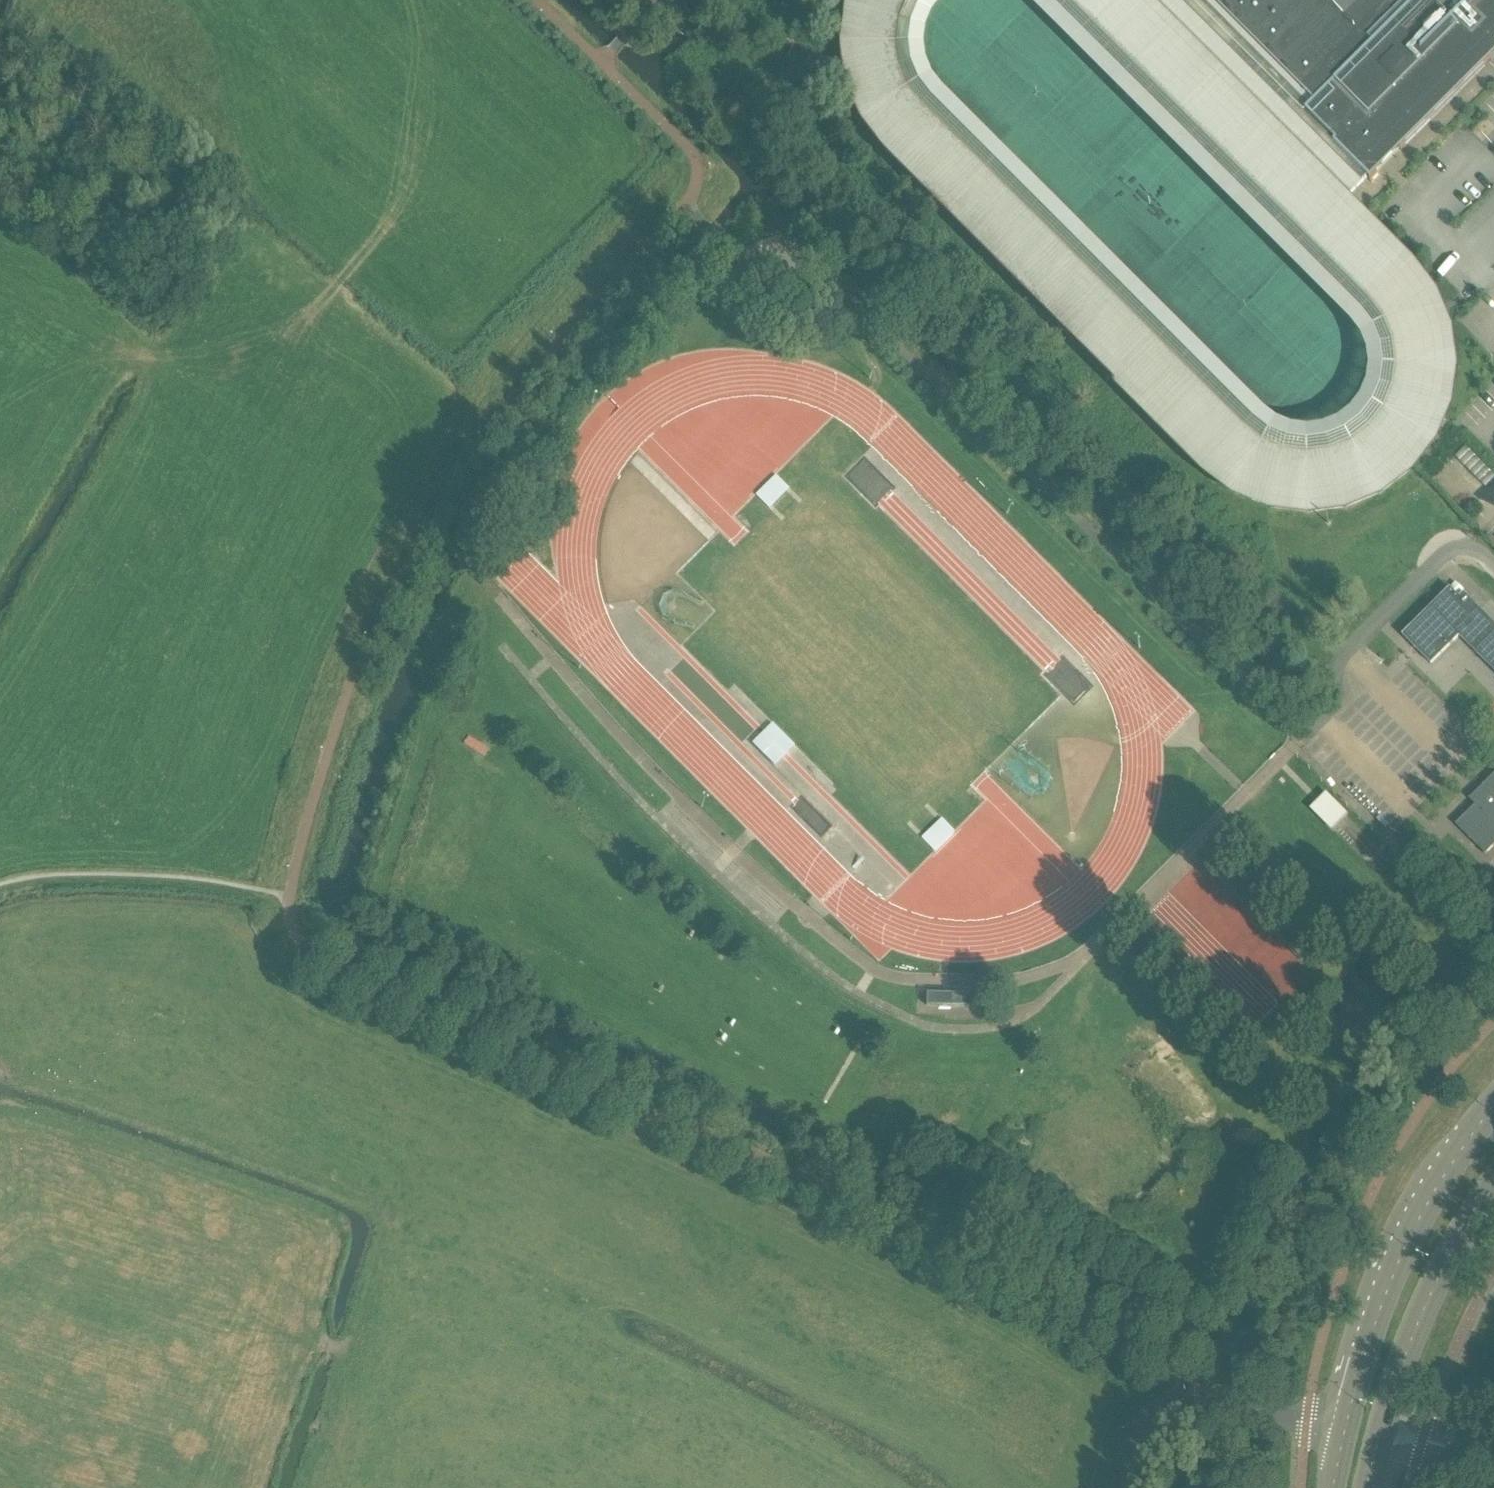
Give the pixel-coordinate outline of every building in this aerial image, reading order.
[(1256,111),(1308,58),(1395,146),(1400,151),(1492,59),(1488,54),(1493,49),(1493,50),(1493,9),(1485,0),(1144,0),(1256,111)] [(1493,9),(1493,0),(1485,0),(1493,9)] [(1308,58),(1256,111),(1346,202),(1368,180),(1370,182),(1377,174),(1376,172),(1375,173),(1372,169),(1395,146),(1308,58)] [(1493,671),(1493,623),(1463,593),(1459,597),(1450,587),(1402,635),(1431,664),(1459,636),(1493,671)] [(1484,813),(1476,804),(1456,825),(1461,830),(1485,855),(1493,846),(1493,803),(1484,813)] [(938,988),(938,993),(925,993),(925,1006),(977,1007),(977,994),(948,993),(948,989),(938,988)]
